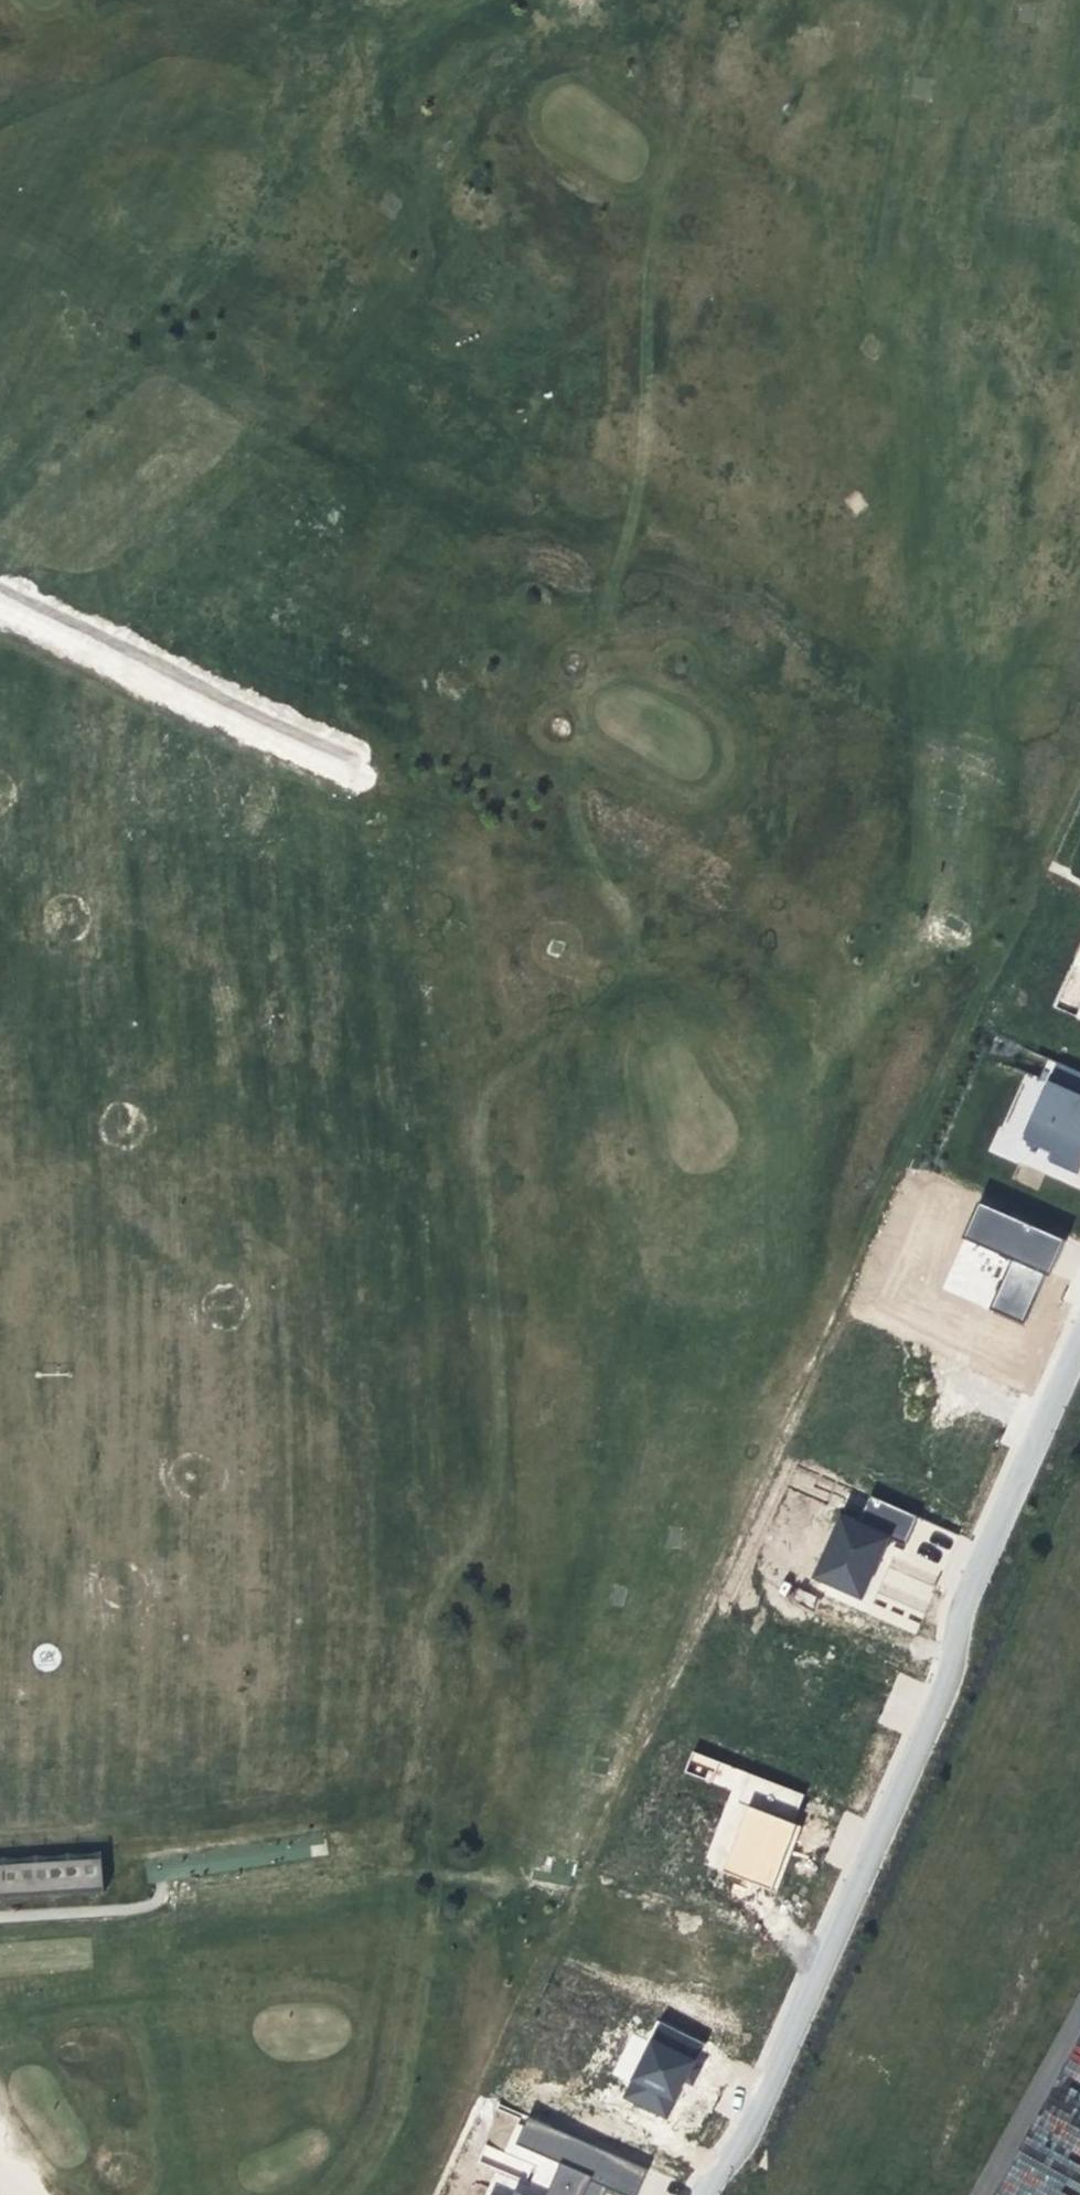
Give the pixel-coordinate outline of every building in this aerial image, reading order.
[(1077,1174),(1079,1168),(1079,1073),(1058,1063),(1024,1141),(1054,1154),(1051,1163),(1077,1174)] [(1063,1242),(982,1204),(966,1239),(1013,1262),(990,1311),(1024,1326),(1063,1242)] [(859,1524),(842,1517),(815,1578),(862,1599),(877,1566),(889,1539),(905,1546),(918,1517),(870,1496),(859,1524)] [(720,1763),(693,1752),(685,1772),(712,1783),(720,1763)] [(804,1796),(750,1774),(738,1803),(749,1807),(725,1872),(777,1892),(786,1868),(795,1845),(791,1844),(798,1825),(793,1824),(804,1796)] [(0,1872),(0,1900),(104,1893),(103,1866),(0,1872)] [(704,2044),(662,2024),(626,2097),(667,2118),(681,2091),(704,2044)] [(1011,2194),(1079,2194),(1079,2067),(1011,2194)] [(529,2118),(517,2144),(562,2164),(548,2194),(598,2194),(602,2186),(622,2194),(637,2194),(648,2170),(529,2118)]
